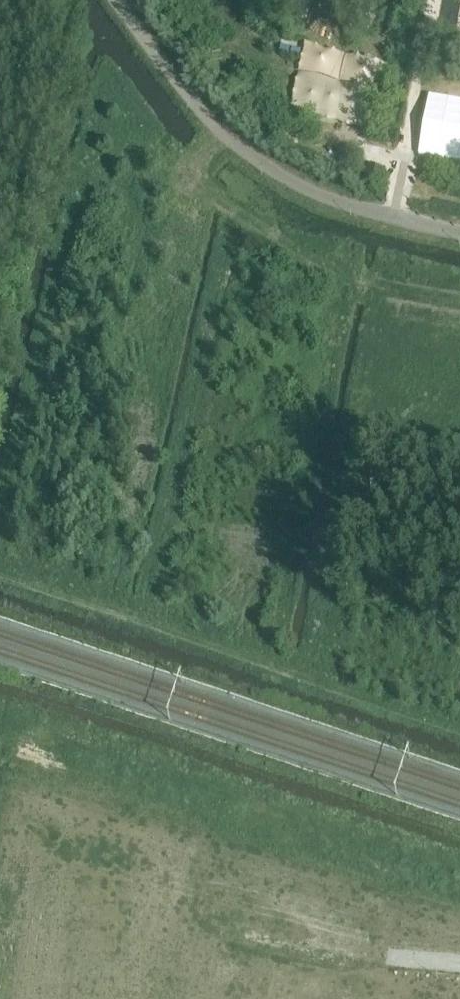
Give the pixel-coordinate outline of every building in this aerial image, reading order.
[(298,74),(291,114),(369,128),(377,89),(298,74)]
